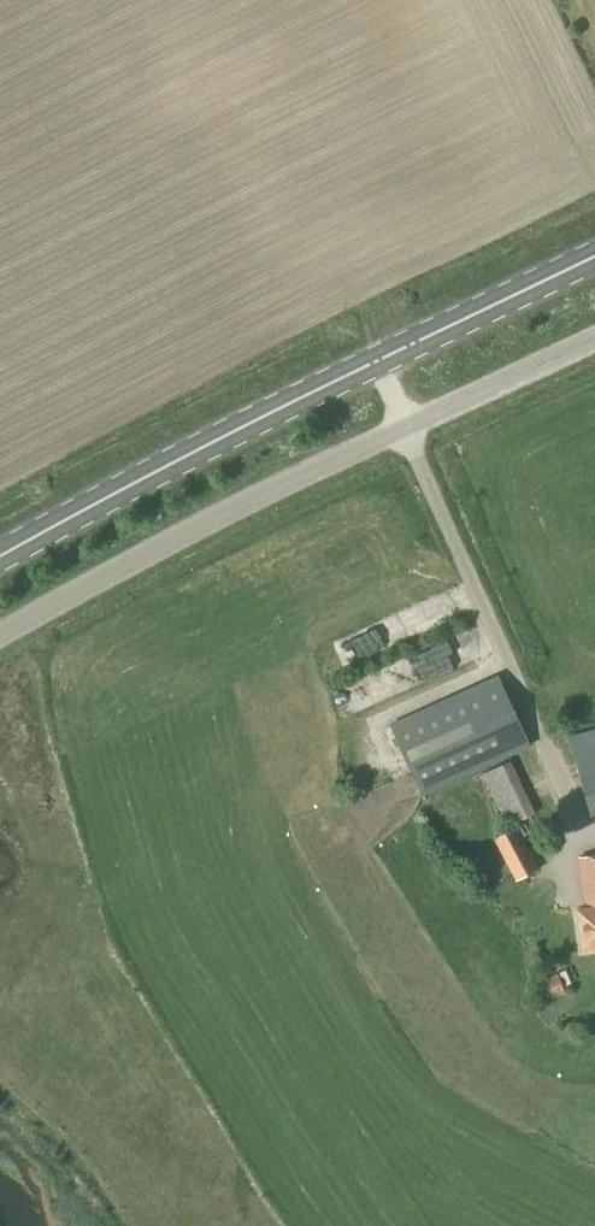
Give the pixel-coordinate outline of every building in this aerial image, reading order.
[(400,612),(407,633),(444,621),(437,600),(400,612)] [(346,659),(381,646),(374,629),(340,642),(346,659)] [(395,663),(402,683),(427,673),(420,653),(395,663)] [(422,794),(529,746),(498,676),(390,725),(422,794)] [(569,738),(590,815),(594,813),(594,731),(569,738)] [(512,759),(483,774),(509,829),(493,838),(515,881),(539,869),(517,826),(515,827),(513,824),(536,813),(512,759)] [(579,858),(586,908),(577,910),(583,951),(594,949),(594,856),(579,858)] [(547,1004),(567,995),(560,975),(540,983),(547,1004)]
